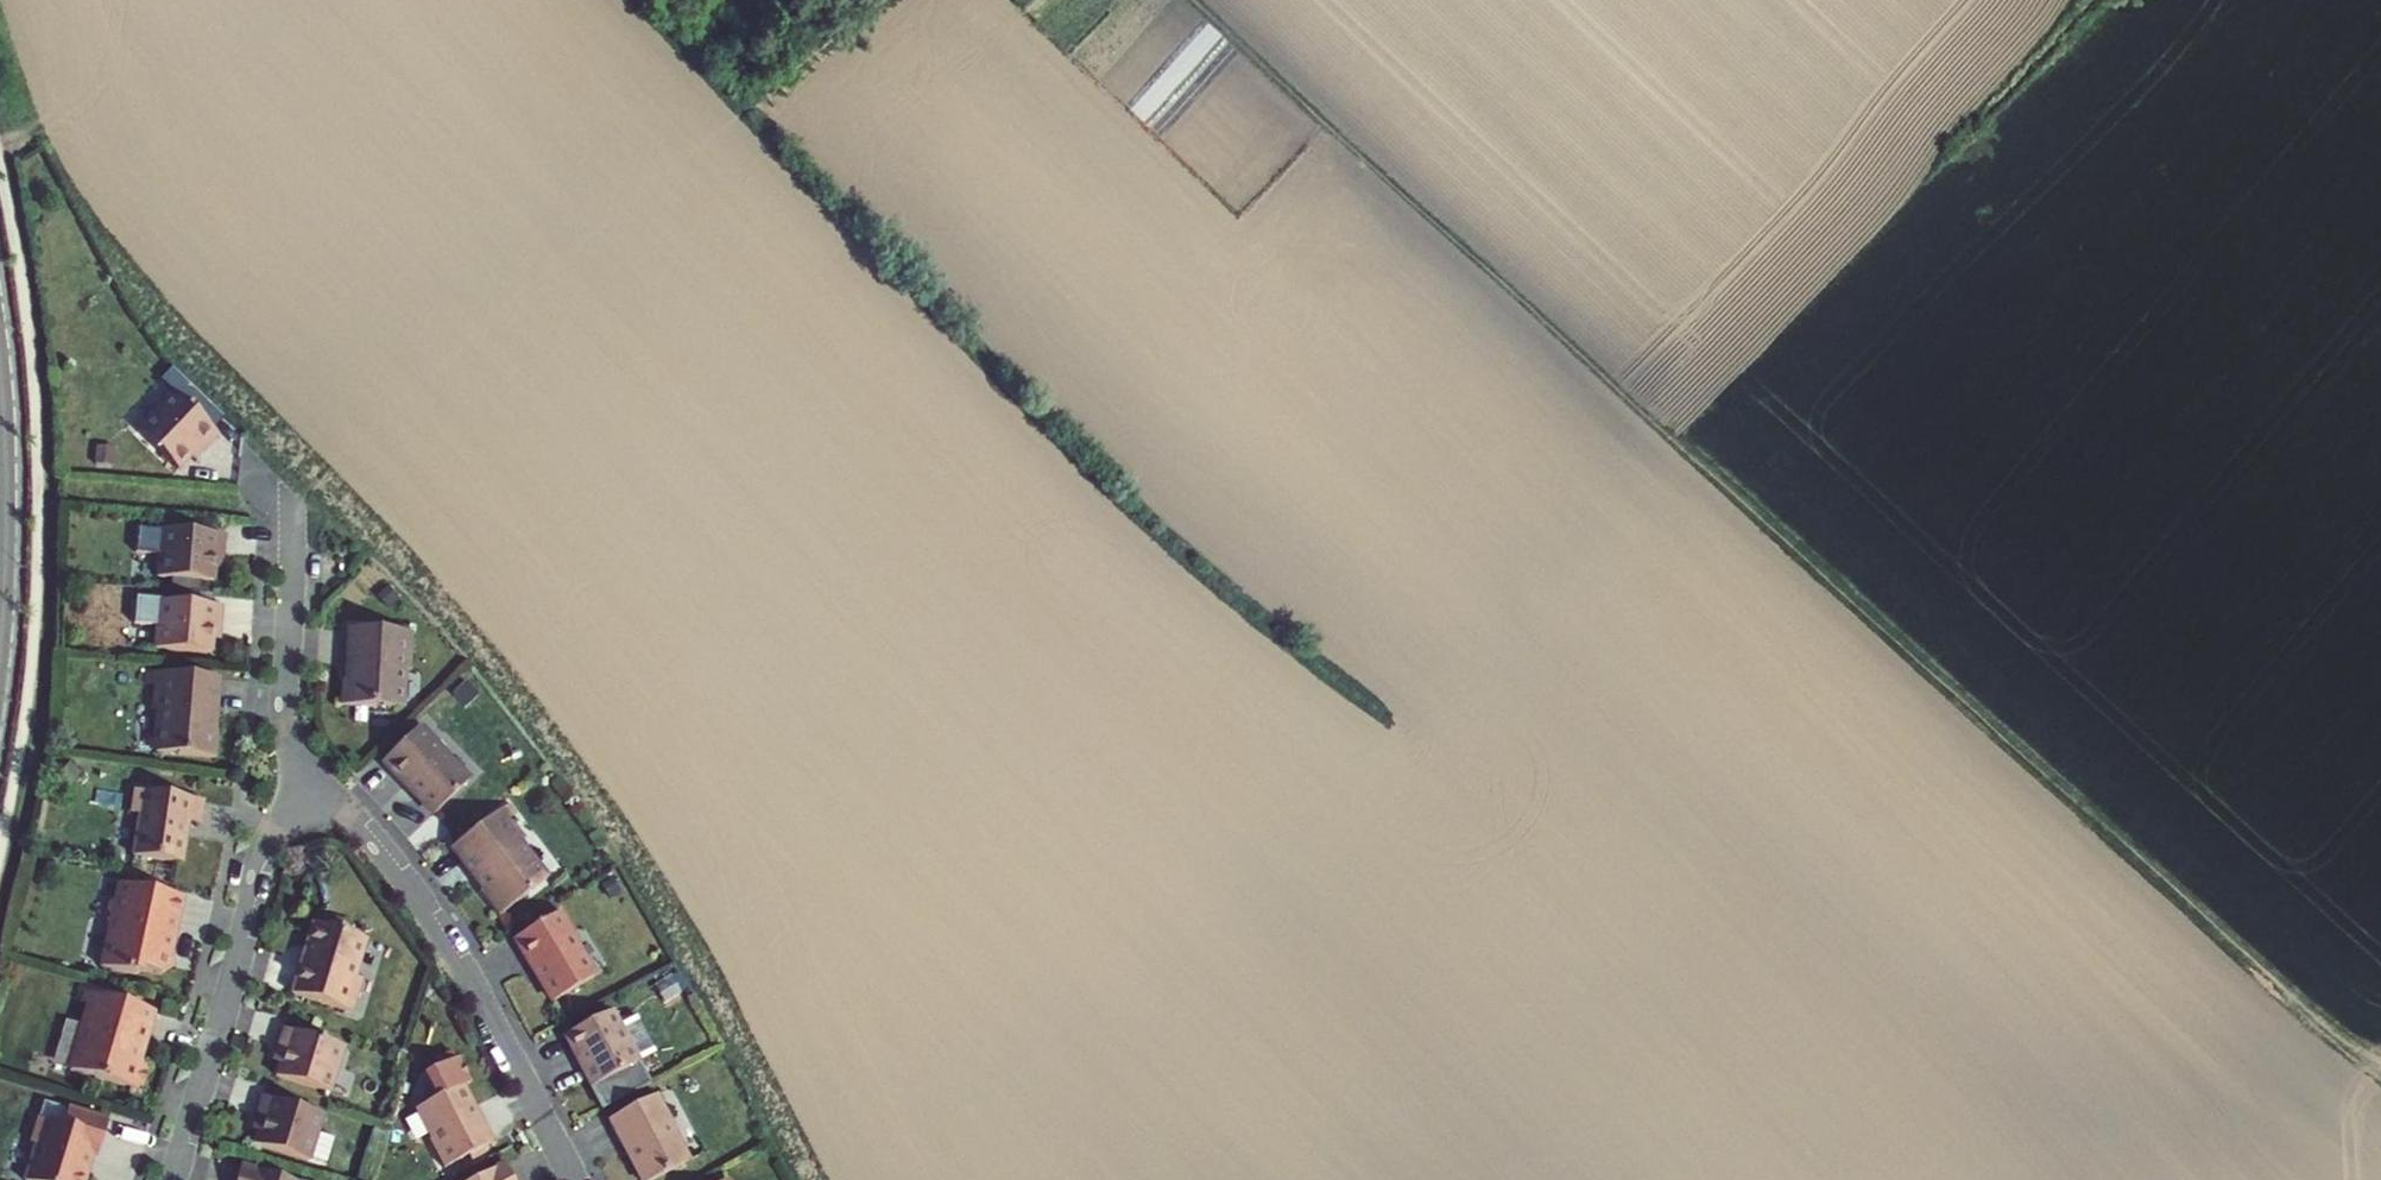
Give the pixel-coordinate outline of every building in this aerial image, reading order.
[(135,430),(175,469),(196,448),(200,453),(217,436),(171,392),(135,430)] [(224,535),(161,530),(157,577),(212,582),(213,569),(214,558),(222,559),(224,535)] [(214,558),(213,569),(221,569),(222,559),(214,558)] [(222,607),(159,601),(155,649),(210,653),(211,640),(212,630),(220,630),(222,607)] [(412,632),(349,628),(346,665),(352,666),(351,681),(345,680),(339,680),(338,704),(398,708),(401,669),(408,670),(412,632)] [(220,630),(212,630),(211,640),(219,641),(220,630)] [(154,673),(145,672),(144,684),(153,685),(154,673)] [(216,678),(154,673),(153,685),(151,711),(158,711),(155,753),(215,758),(217,731),(212,731),(206,730),(207,715),(213,716),(216,678)] [(420,725),(380,763),(403,787),(405,785),(433,815),(467,781),(440,752),(443,749),(420,725)] [(201,800),(135,790),(131,814),(139,815),(133,856),(180,863),(186,821),(198,823),(201,800)] [(511,809),(503,814),(510,824),(517,819),(511,809)] [(503,814),(451,849),(472,880),(477,877),(485,889),(480,892),(476,895),(494,921),(544,887),(519,850),(525,846),(510,824),(503,814)] [(477,877),(472,880),(480,892),(485,889),(477,877)] [(182,898),(118,884),(114,901),(109,904),(107,914),(110,919),(111,919),(100,968),(135,976),(142,971),(160,975),(174,966),(169,958),(165,951),(169,933),(174,934),(182,898)] [(560,912),(512,940),(529,968),(531,967),(552,1002),(593,977),(572,943),(576,940),(560,912)] [(365,939),(313,923),(306,946),(311,948),(307,962),(301,961),(291,993),(351,1012),(361,979),(354,976),(365,939)] [(174,934),(169,933),(165,951),(169,958),(174,934)] [(311,948),(306,946),(301,961),(307,962),(311,948)] [(92,994),(84,992),(80,1003),(89,1006),(92,994)] [(89,1006),(70,1071),(141,1092),(149,1065),(138,1061),(132,1060),(136,1045),(142,1047),(152,1011),(92,994),(89,1006)] [(610,1011),(563,1036),(590,1087),(637,1063),(610,1011)] [(341,1047),(281,1028),(274,1051),(281,1053),(278,1063),(274,1076),(327,1092),(341,1047)] [(142,1047),(136,1045),(132,1060),(138,1061),(142,1047)] [(278,1063),(281,1053),(274,1051),(271,1061),(278,1063)] [(459,1086),(416,1108),(432,1138),(428,1140),(443,1168),(491,1143),(479,1120),(477,1121),(459,1086)] [(607,1121),(623,1150),(625,1148),(641,1179),(653,1179),(686,1163),(667,1127),(672,1125),(656,1095),(607,1121)] [(320,1115),(260,1096),(253,1119),(260,1121),(257,1132),(253,1144),(306,1161),(320,1115)] [(66,1110),(107,1123),(107,1120),(67,1108),(66,1110)] [(107,1123),(66,1110),(61,1126),(34,1118),(26,1143),(30,1144),(33,1145),(22,1179),(80,1179),(82,1171),(80,1170),(85,1153),(94,1156),(96,1156),(107,1123)] [(257,1132),(260,1121),(253,1119),(249,1129),(257,1132)] [(33,1145),(30,1144),(19,1179),(22,1179),(33,1145)] [(94,1156),(85,1153),(80,1170),(82,1171),(80,1179),(86,1179),(94,1156)] [(471,1179),(511,1179),(502,1164),(471,1179)] [(240,1165),(235,1179),(289,1179),(240,1165)]
